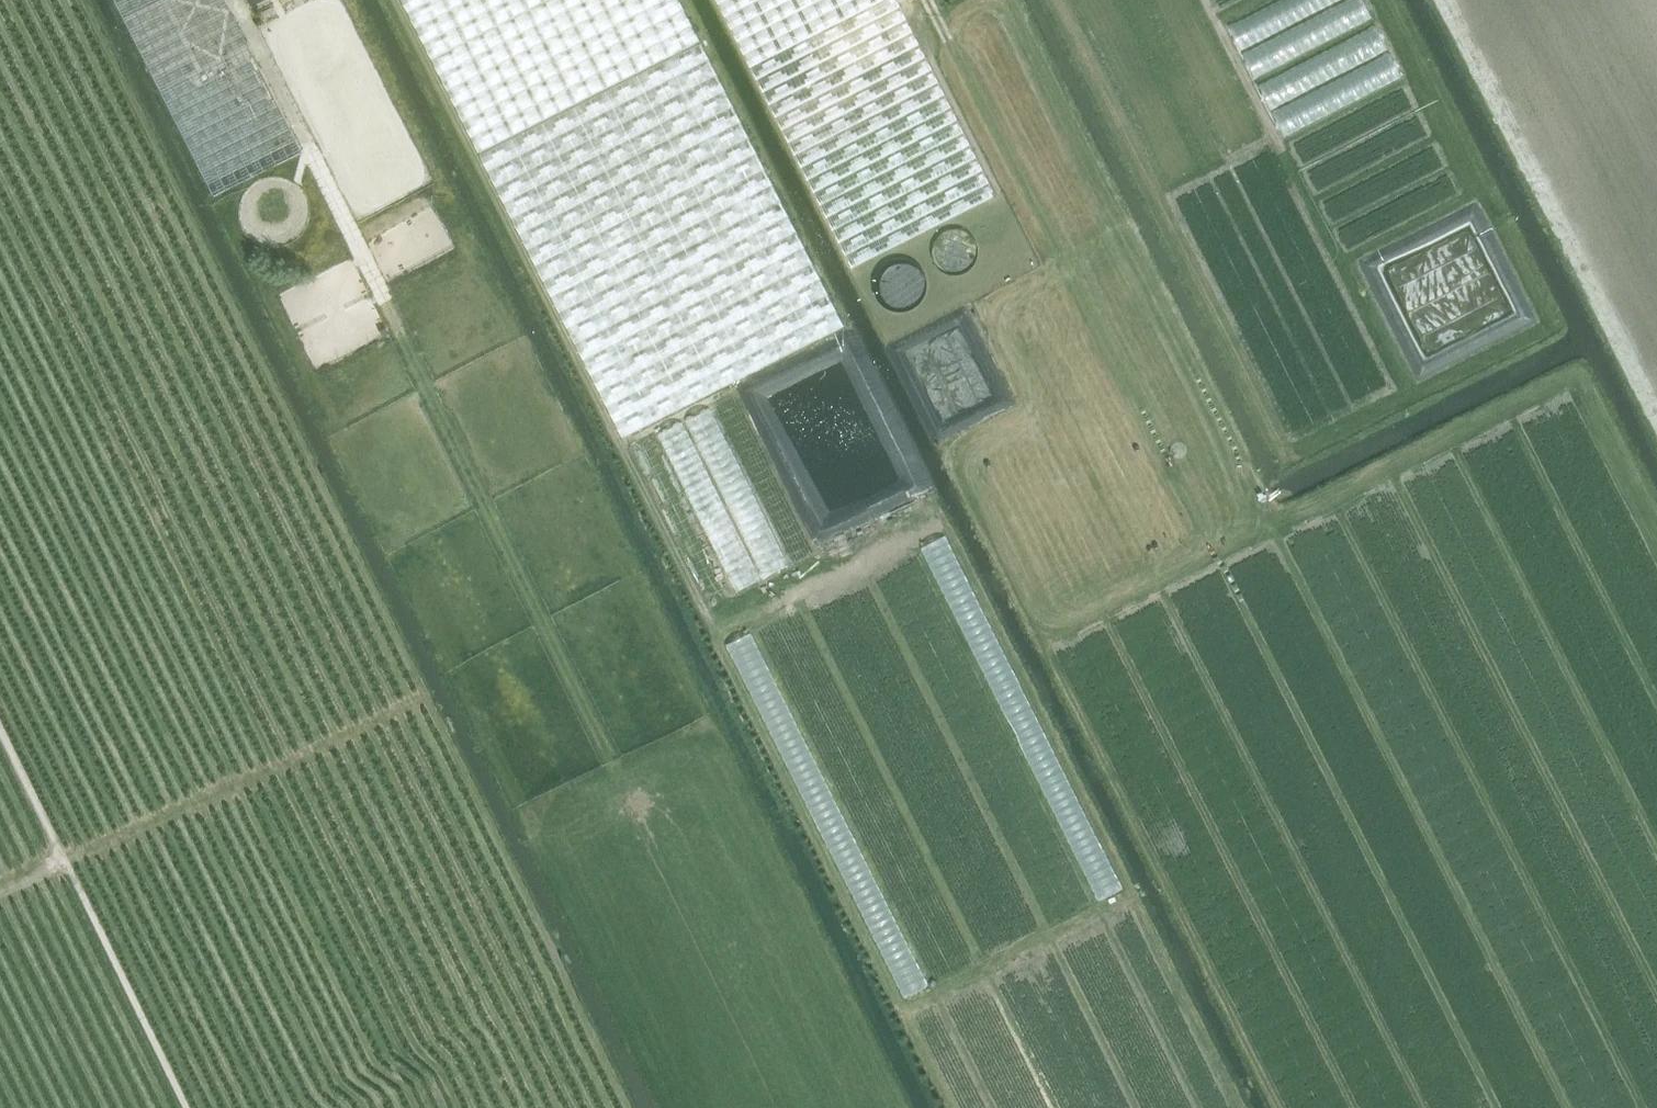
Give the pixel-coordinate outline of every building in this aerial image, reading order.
[(300,151),(224,0),(113,0),(212,195),(300,151)] [(624,436),(845,325),(681,0),(404,0),(624,436)] [(996,192),(899,0),(720,0),(854,264),(996,192)] [(978,258),(979,252),(977,245),(974,239),(969,234),(963,231),(957,229),(950,230),(944,232),(938,236),(934,241),(932,248),(931,254),(933,261),(936,267),(940,272),(946,275),(953,277),(960,276),(966,274),(972,270),(976,265),(978,258)] [(926,292),(926,287),(926,281),(925,276),(922,271),(918,266),(914,263),(909,260),(903,259),(898,259),(892,260),(887,262),(882,265),(878,269),(875,274),(873,279),(873,285),(873,290),(875,296),(877,301),(881,305),(885,308),(890,311),(896,312),(901,312),(907,311),(912,309),(917,306),(921,302),(924,297),(926,292)]
